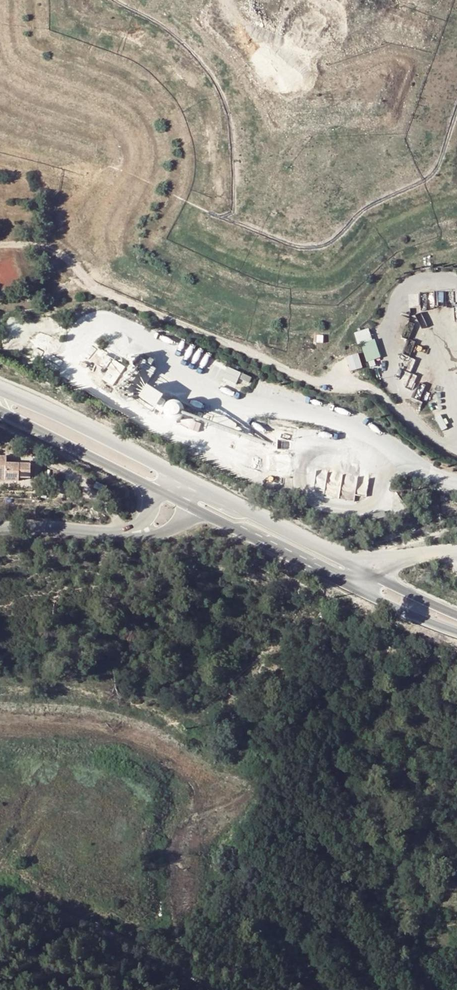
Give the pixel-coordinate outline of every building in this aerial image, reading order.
[(0,261),(0,289),(22,282),(13,257),(0,261)] [(363,342),(367,361),(380,358),(373,327),(356,331),(359,343),(363,342)] [(353,370),(364,367),(360,352),(348,356),(353,370)] [(144,355),(139,375),(153,378),(157,358),(144,355)] [(105,381),(117,385),(124,364),(112,360),(105,381)] [(250,386),(254,377),(229,366),(223,379),(237,385),(239,381),(250,386)] [(142,397),(158,408),(166,395),(149,385),(142,397)] [(184,414),(183,401),(171,402),(172,415),(184,414)] [(5,463),(6,457),(0,457),(0,479),(18,480),(19,477),(30,478),(30,464),(5,463)] [(345,469),(318,466),(315,487),(326,488),(325,496),(356,499),(356,493),(368,494),(370,473),(360,472),(360,464),(345,463),(345,469)]
